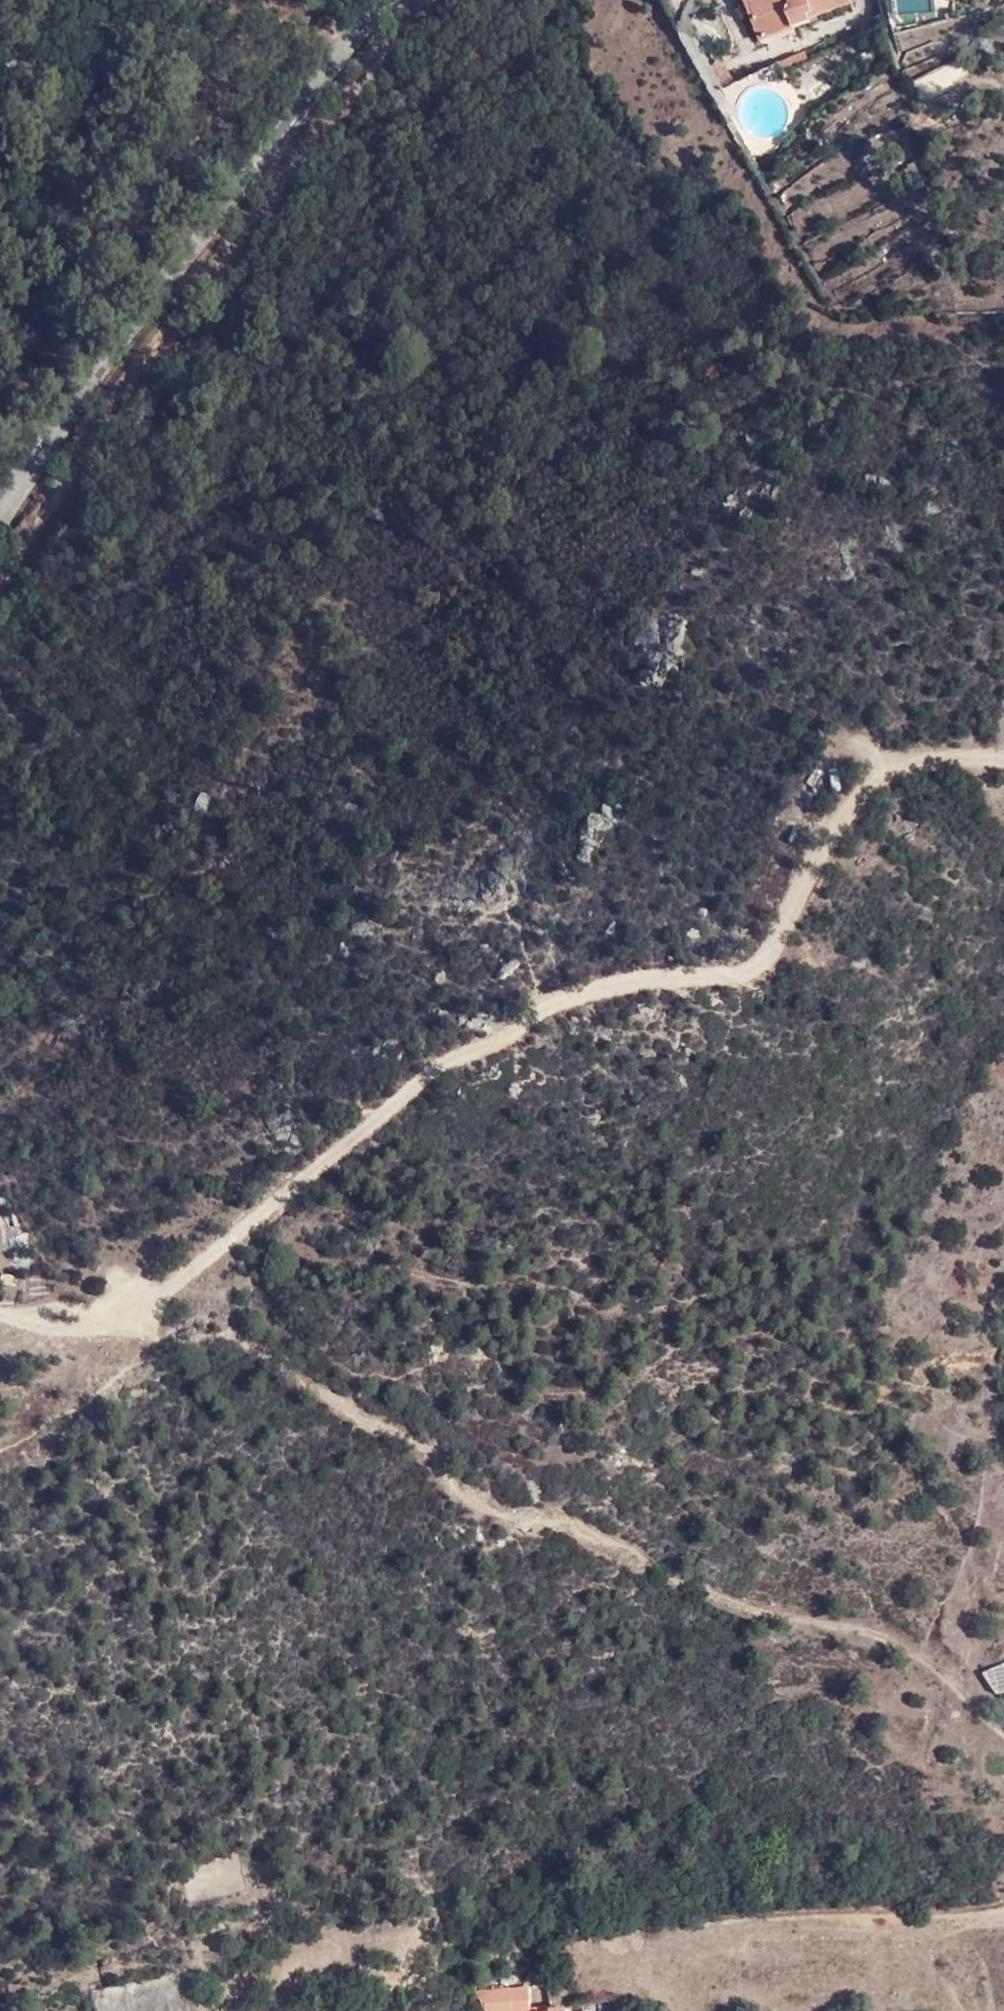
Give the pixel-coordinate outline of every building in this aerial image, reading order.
[(749,9),(767,52),(820,35),(817,29),(858,15),(852,0),(761,0),(762,4),(749,9)] [(985,1672),(998,1692),(1003,1691),(1003,1663),(985,1672)] [(90,1992),(94,2010),(184,2010),(175,1973),(90,1992)] [(465,1987),(480,2010),(565,2010),(564,2003),(526,2006),(525,1982),(465,1987)]
